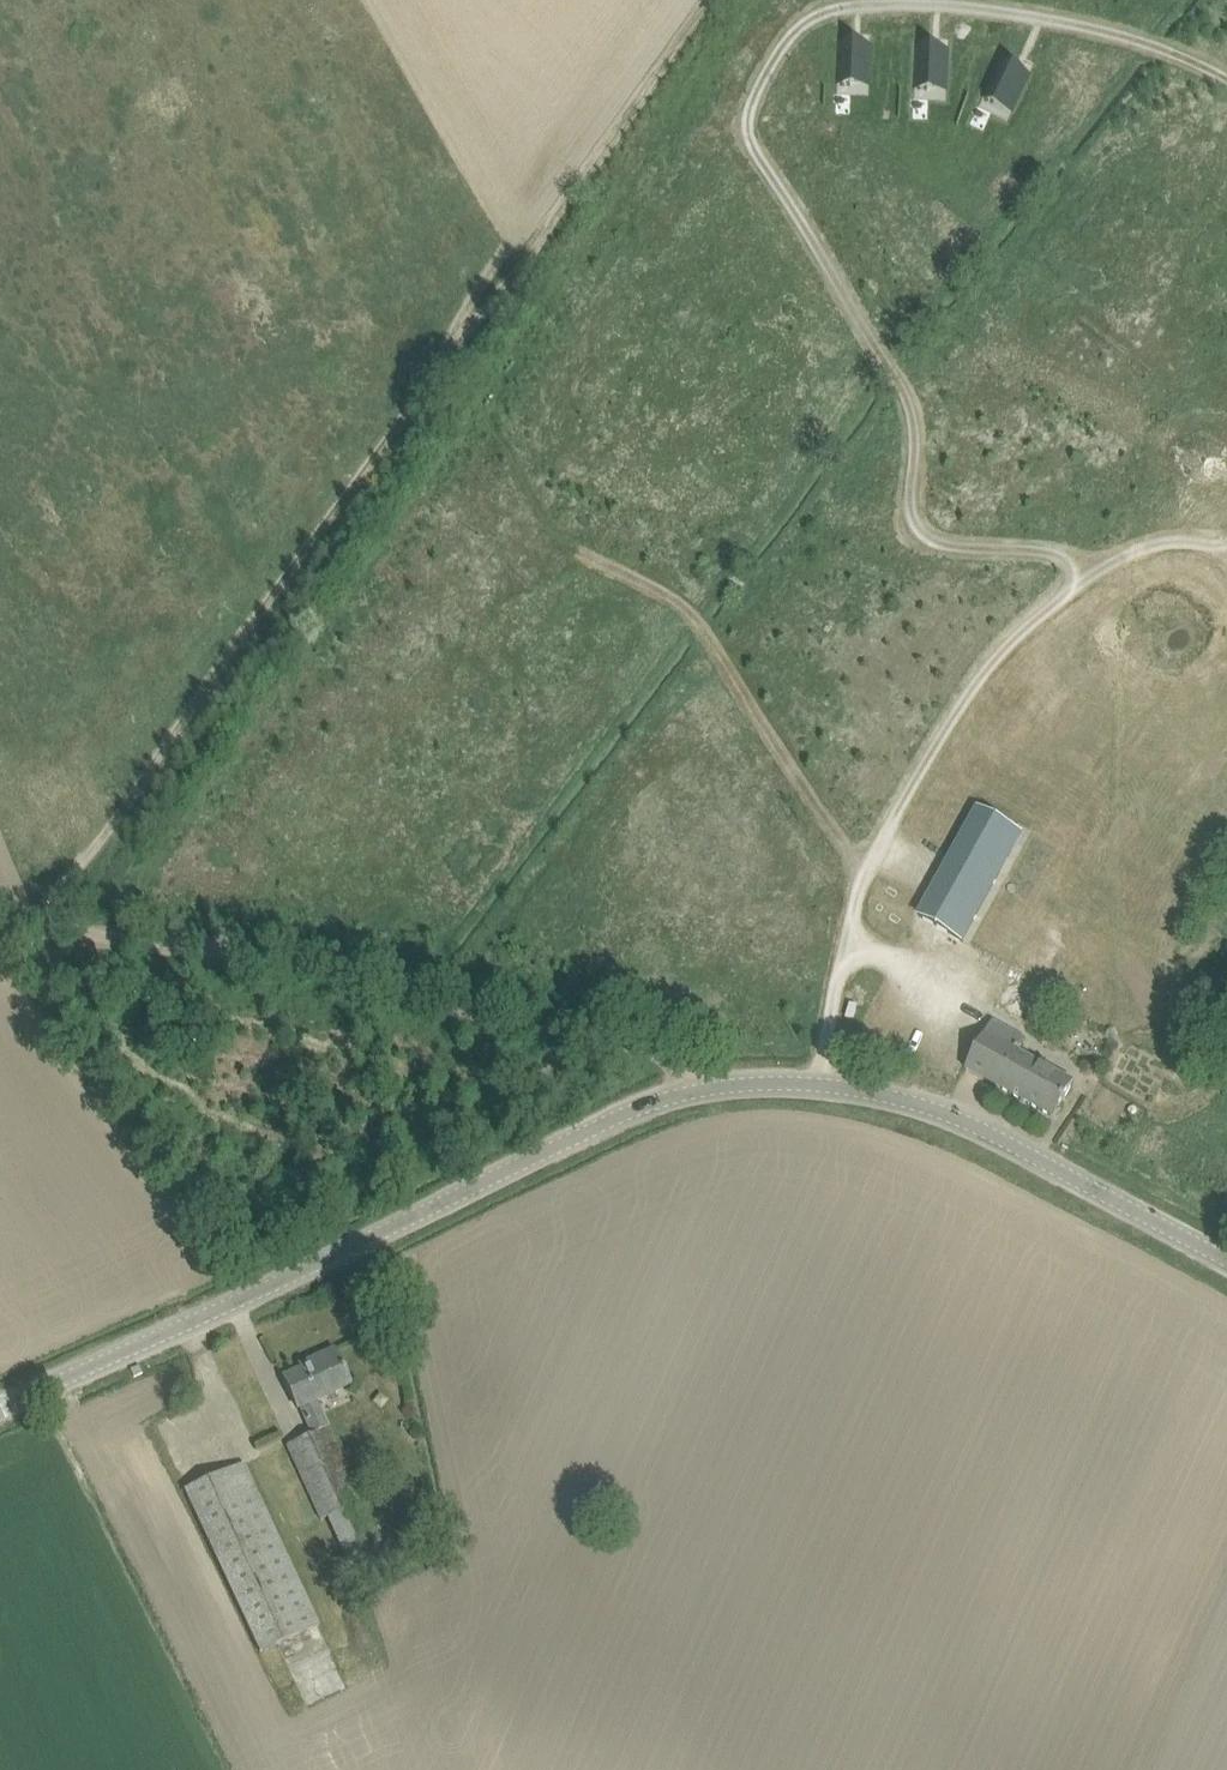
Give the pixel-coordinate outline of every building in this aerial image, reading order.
[(840,40),(835,78),(866,82),(870,44),(840,40)] [(919,48),(915,86),(945,90),(949,51),(919,48)] [(1021,70),(991,66),(986,104),(1017,108),(1021,70)] [(980,810),(921,920),(962,943),(963,943),(1013,850),(992,839),(1001,822),(980,810)] [(992,1021),(966,1070),(1055,1118),(1074,1083),(1018,1051),(1025,1039),(992,1021)] [(311,1366),(284,1378),(297,1407),(301,1406),(306,1419),(321,1412),(315,1399),(350,1383),(344,1371),(334,1350),(309,1361),(311,1366)] [(313,1433),(287,1445),(297,1467),(321,1519),(329,1516),(353,1569),(385,1554),(327,1426),(313,1433)] [(185,1491),(195,1512),(258,1652),(317,1625),(244,1464),(185,1491)]
